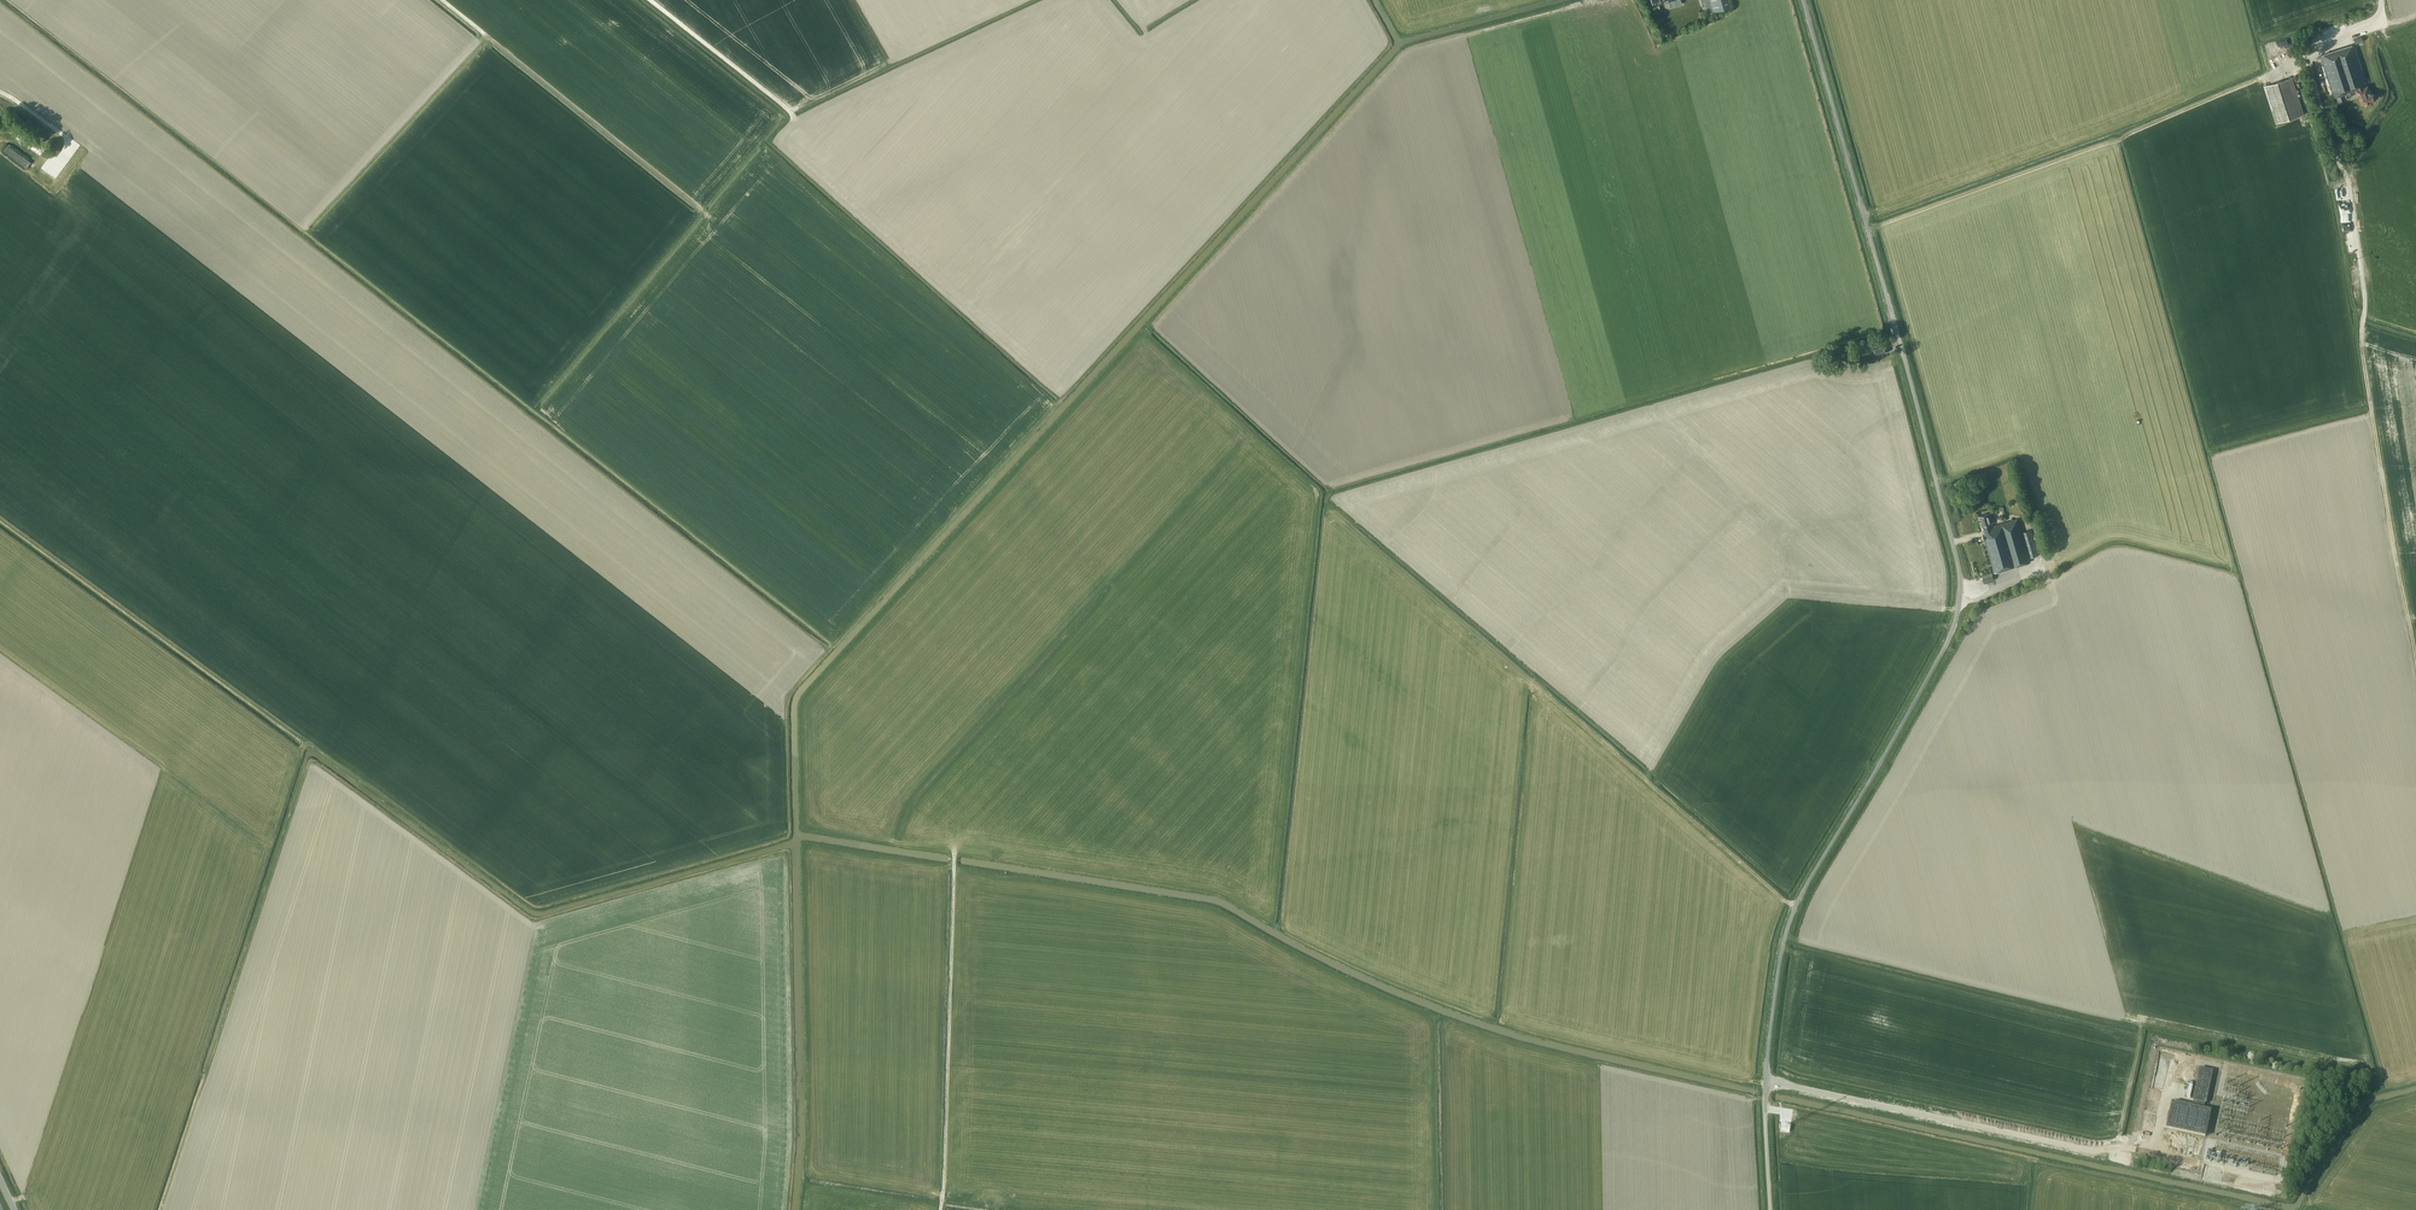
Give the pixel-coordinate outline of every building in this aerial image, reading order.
[(1729,0),(1705,0),(1709,14),(1731,7),(1729,0)] [(2285,55),(2294,51),(2290,43),(2282,46),(2285,55)] [(2365,78),(2354,44),(2320,55),(2335,98),(2345,94),(2346,97),(2351,96),(2350,93),(2355,91),(2357,95),(2360,104),(2365,102),(2366,105),(2371,104),(2369,100),(2373,99),(2373,98),(2374,97),(2373,93),(2372,94),(2371,92),(2369,93),(2367,85),(2365,86),(2363,79),(2365,78)] [(2304,114),(2292,77),(2264,86),(2276,123),(2304,114)] [(4,150),(27,168),(31,162),(8,145),(4,150)] [(1882,342),(1881,339),(1866,343),(1867,347),(1873,345),(1874,349),(1871,350),(1872,356),(1889,351),(1886,341),(1882,342)] [(1994,522),(1991,512),(1980,515),(1985,534),(1982,535),(1994,573),(2030,562),(2029,558),(2039,555),(2031,530),(2022,533),(2018,519),(1992,527),(1990,523),(1994,522)] [(1993,580),(1991,572),(1982,575),(1984,582),(1993,580)] [(2213,1070),(2200,1068),(2192,1106),(2172,1102),(2167,1128),(2206,1136),(2211,1110),(2205,1109),(2213,1070)] [(2185,1154),(2194,1156),(2195,1148),(2187,1147),(2185,1154)]
